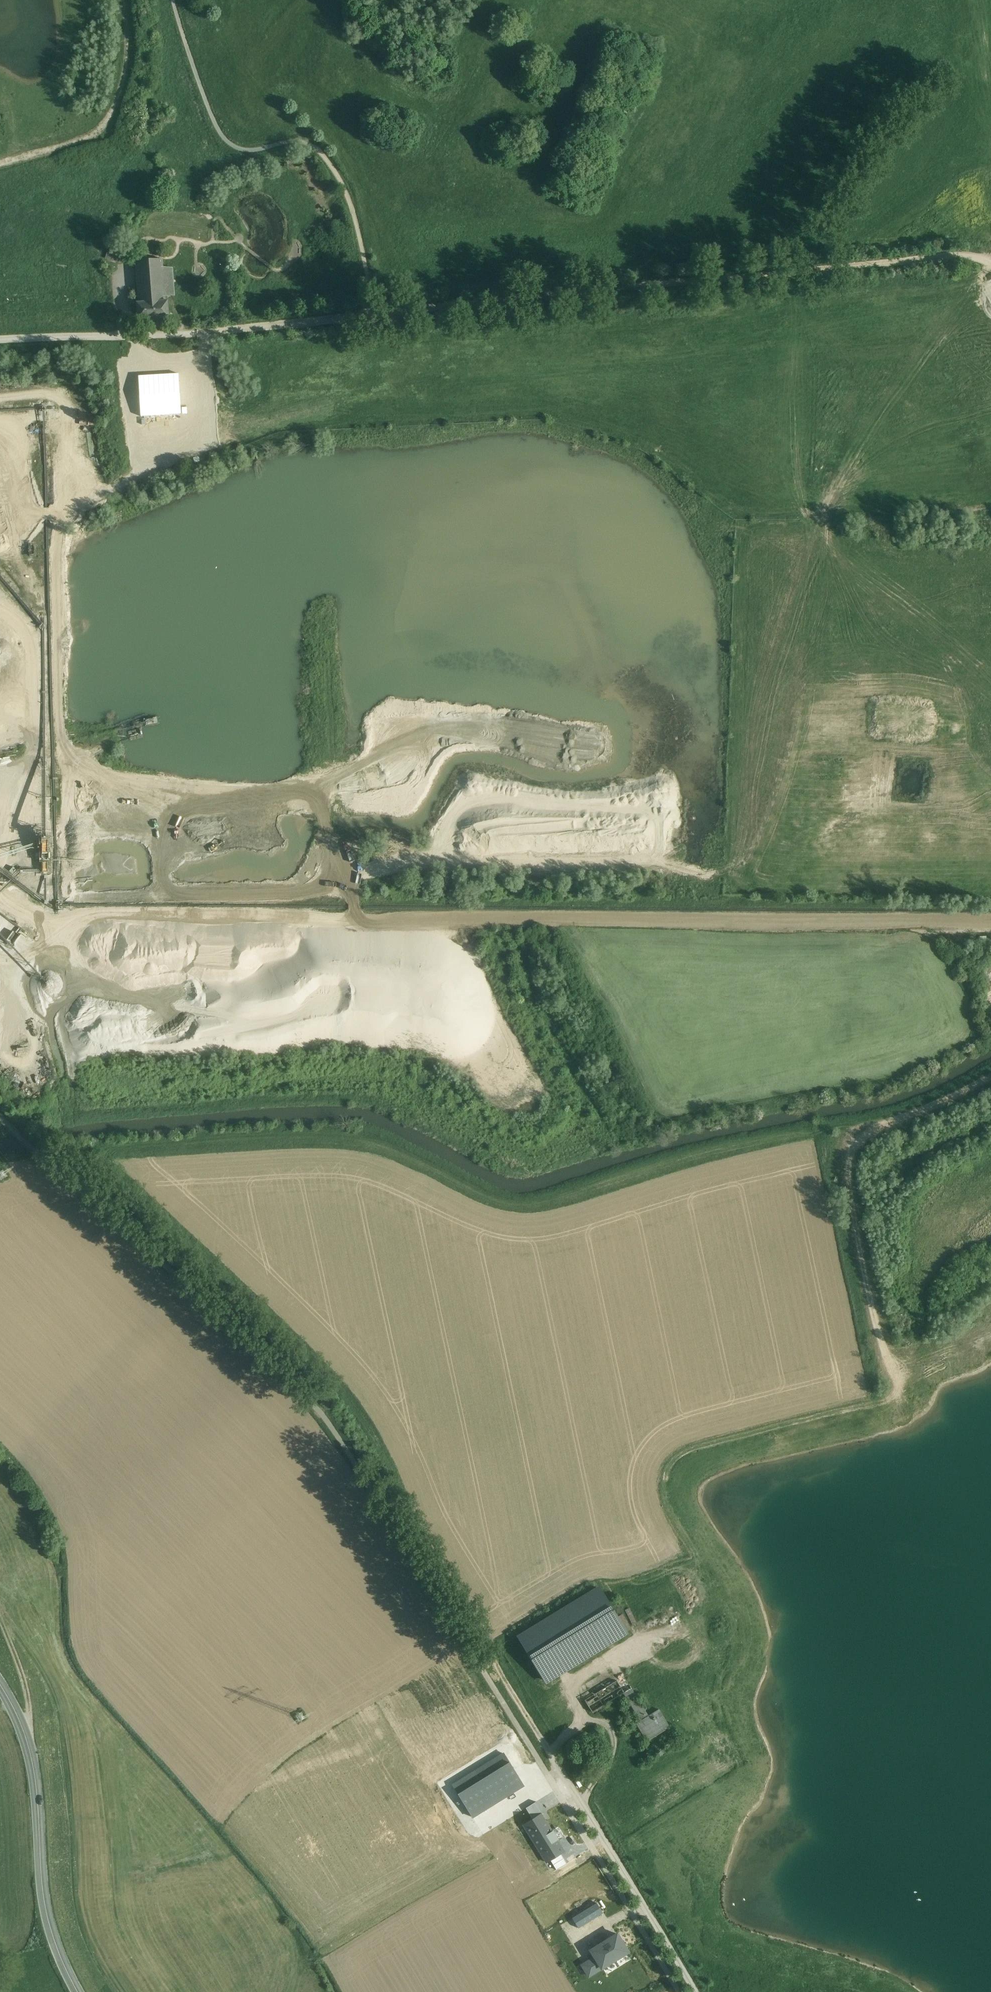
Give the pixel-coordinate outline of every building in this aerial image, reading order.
[(118,255),(108,252),(106,258),(116,262),(118,255)] [(171,266),(162,266),(162,261),(139,263),(139,302),(137,302),(138,319),(169,317),(168,299),(165,300),(165,295),(173,295),(171,266)] [(25,1030),(8,1035),(13,1050),(29,1044),(25,1030)] [(606,1587),(519,1630),(537,1665),(543,1662),(542,1659),(561,1650),(567,1664),(563,1666),(565,1669),(631,1637),(606,1587)] [(585,1697),(592,1710),(626,1693),(619,1680),(585,1697)] [(659,1710),(649,1716),(634,1691),(625,1697),(640,1721),(635,1725),(646,1744),(670,1729),(659,1710)] [(580,1928),(605,1912),(599,1901),(574,1917),(580,1928)] [(591,1948),(595,1956),(582,1963),(590,1978),(633,1953),(621,1931),(591,1948)]
